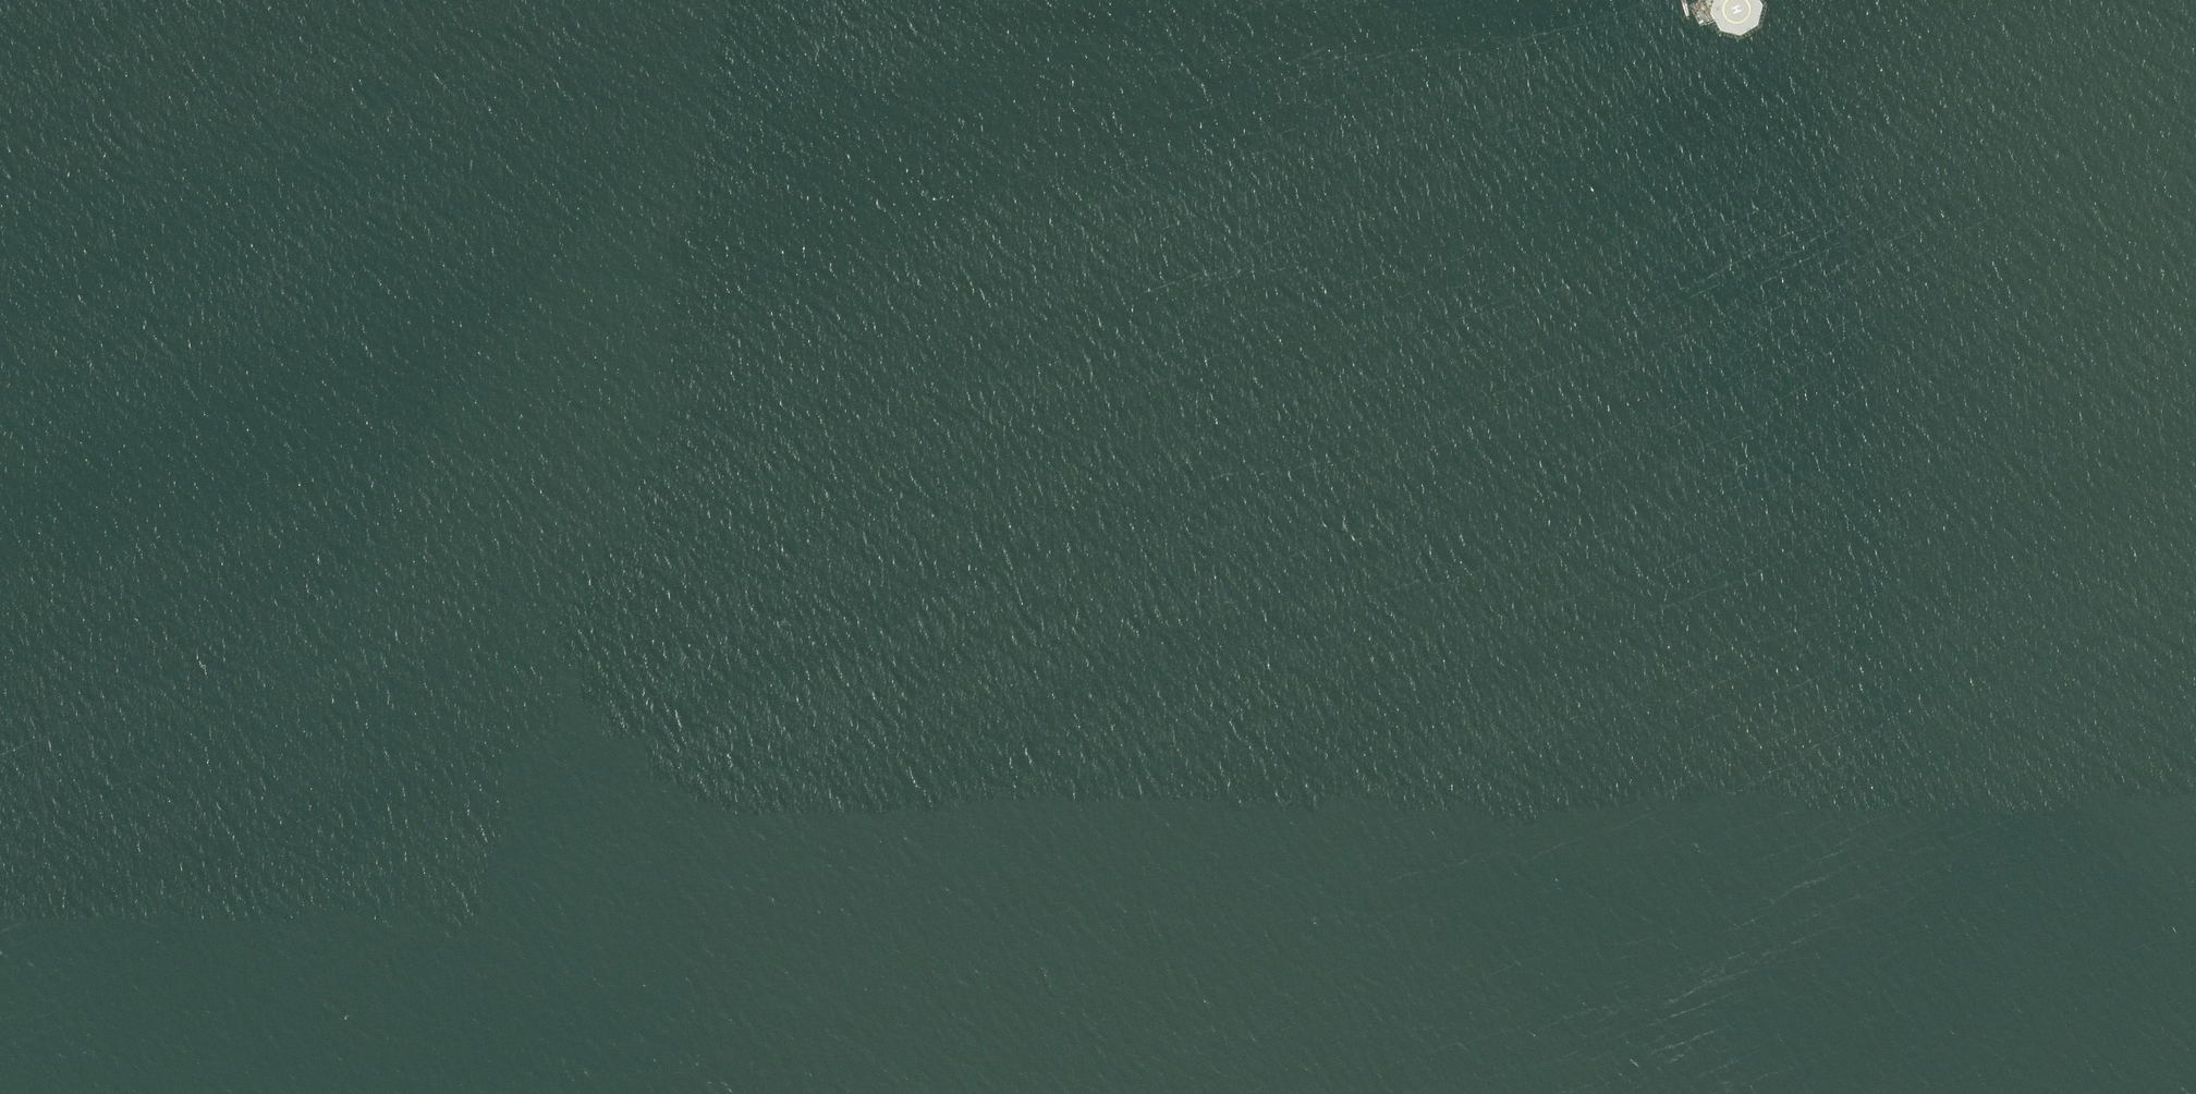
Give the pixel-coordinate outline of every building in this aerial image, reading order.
[(1725,36),(1782,0),(1702,0),(1725,36)]
